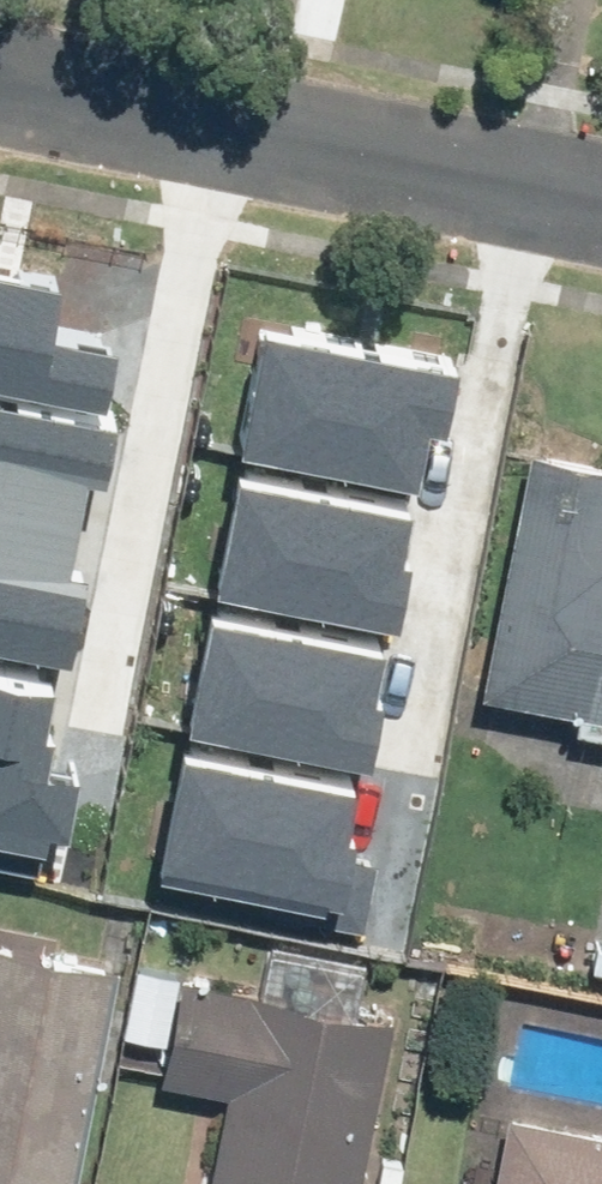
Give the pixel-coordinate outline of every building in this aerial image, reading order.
[(108,410),(118,362),(59,350),(71,291),(0,276),(0,388),(108,410)] [(451,344),(264,305),(240,423),(426,461),(451,344)] [(72,672),(92,586),(70,581),(91,489),(100,491),(111,445),(0,420),(0,655),(72,672)] [(415,489),(233,453),(213,554),(395,590),(415,489)] [(518,455),(473,690),(565,707),(565,706),(601,714),(601,548),(596,547),(601,513),(601,471),(518,455)] [(391,631),(216,595),(194,699),(369,735),(391,631)] [(44,879),(49,851),(79,857),(92,787),(45,778),(61,691),(0,679),(0,871),(44,879)] [(387,777),(176,731),(149,852),(360,897),(387,777)] [(589,971),(601,973),(601,896),(589,971)] [(127,967),(0,941),(0,1183),(83,1183),(127,967)] [(149,1082),(245,1101),(231,1183),(352,1183),(380,1022),(263,1002),(263,1003),(169,984),(149,1082)] [(516,1103),(501,1183),(601,1183),(601,1119),(516,1103)]
